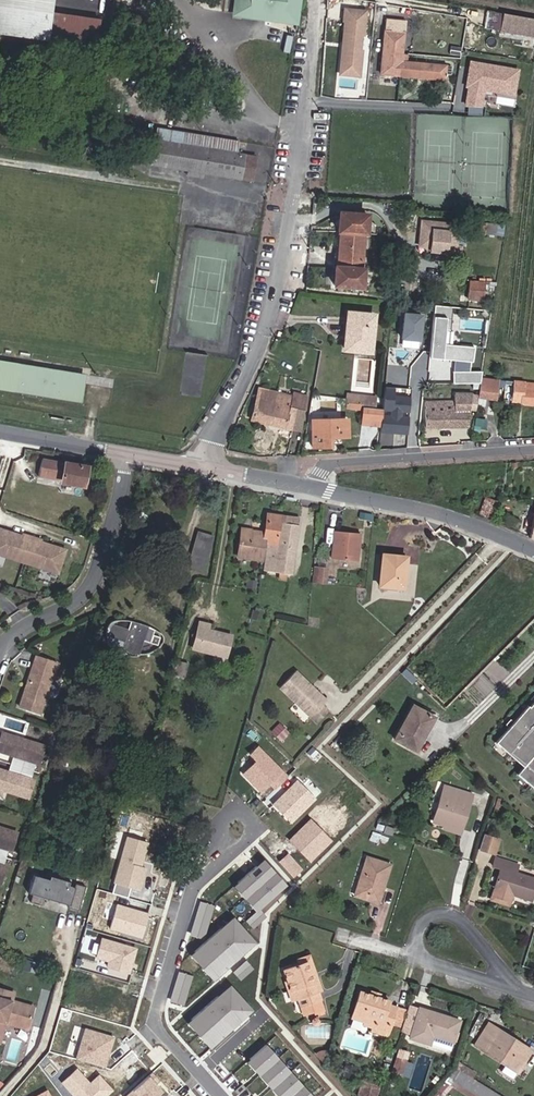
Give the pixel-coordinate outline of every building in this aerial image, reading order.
[(94,49),(99,19),(52,13),(54,0),(0,0),(0,35),(94,49)] [(304,16),(305,0),(235,0),(234,10),(285,17),(286,15),(304,16)] [(366,8),(342,6),(337,75),(361,77),(366,8)] [(505,31),(508,14),(493,11),(490,28),(505,31)] [(508,14),(505,31),(533,36),(533,18),(508,14)] [(409,35),(387,31),(383,76),(451,83),(451,65),(412,62),(412,55),(407,55),(409,35)] [(518,67),(468,58),(463,87),(465,87),(463,104),(482,107),(484,90),(513,96),(518,67)] [(202,177),(251,184),(256,152),(235,149),(236,138),(234,137),(155,126),(151,156),(149,168),(186,174),(187,170),(202,172),(202,177)] [(186,179),(201,180),(202,177),(202,172),(187,170),(186,174),(186,179)] [(366,234),(370,234),(371,215),(341,214),(340,232),(344,233),(366,234)] [(488,238),(499,238),(500,225),(489,224),(488,238)] [(461,249),(462,228),(425,226),(424,251),(436,252),(436,256),(451,256),(451,261),(465,262),(466,250),(461,249)] [(343,269),(365,270),(366,234),(344,233),(343,269)] [(491,269),(474,267),(471,300),(488,301),(491,269)] [(339,287),(368,289),(369,270),(365,270),(343,269),(339,269),(339,287)] [(435,354),(435,359),(453,361),(469,362),(471,362),(473,346),(447,344),(449,306),(432,304),(428,353),(435,354)] [(380,314),(349,311),(345,352),(375,356),(380,314)] [(417,342),(419,317),(401,315),(399,340),(417,342)] [(89,374),(0,358),(0,387),(84,402),(89,374)] [(469,362),(453,361),(453,373),(469,373),(469,362)] [(482,373),(469,373),(453,373),(453,385),(480,385),(482,379),(482,373)] [(502,380),(485,378),(480,398),(498,401),(502,380)] [(517,382),(515,403),(533,405),(533,383),(517,382)] [(299,410),(308,412),(311,396),(299,394),(298,397),(262,390),(255,417),(296,425),(299,410)] [(381,396),(354,393),(353,400),(362,401),(361,409),(368,410),(369,402),(380,403),(381,396)] [(430,413),(421,412),(420,428),(471,428),(476,395),(464,394),(460,404),(431,402),(430,413)] [(395,412),(402,413),(403,401),(387,399),(385,415),(395,416),(395,412)] [(362,401),(353,400),(351,415),(363,417),(363,424),(381,426),(382,411),(379,411),(380,403),(369,402),(368,410),(361,409),(362,401)] [(296,425),(305,427),(308,412),(299,410),(296,425)] [(314,447),(330,447),(330,436),(352,436),(351,418),(313,418),(314,433),(314,447)] [(387,447),(389,433),(382,432),(380,446),(387,447)] [(83,486),(87,466),(43,459),(39,474),(61,478),(60,482),(83,486)] [(277,544),(280,523),(281,515),(267,512),(264,532),(264,537),(261,537),(261,535),(251,533),(252,530),(242,528),(238,556),(262,559),(264,542),(266,543),(277,544)] [(297,525),(298,517),(281,515),(280,523),(277,544),(266,543),(263,569),(291,573),(298,526),(297,525)] [(43,538),(44,536),(25,530),(25,532),(0,523),(0,550),(60,570),(68,546),(43,538)] [(213,535),(198,531),(187,567),(203,571),(213,535)] [(357,560),(359,535),(347,534),(346,541),(332,540),(331,557),(357,560)] [(403,588),(406,557),(383,555),(379,586),(403,588)] [(362,568),(362,563),(326,560),(325,566),(329,566),(328,573),(335,573),(336,566),(362,568)] [(325,582),(326,568),(315,567),(313,581),(325,582)] [(480,592),(488,599),(493,594),(504,580),(497,573),(480,592)] [(254,589),(256,581),(247,580),(246,587),(254,589)] [(502,601),(513,588),(504,580),(493,594),(502,601)] [(504,602),(502,601),(493,594),(488,599),(499,608),(504,602)] [(474,621),(480,615),(472,607),(466,613),(474,621)] [(140,654),(144,643),(158,647),(160,645),(162,641),(162,637),(146,632),(148,626),(129,621),(127,627),(110,623),(106,629),(107,638),(107,640),(108,642),(112,646),(117,650),(120,651),(126,653),(128,653),(128,652),(135,654),(140,654)] [(207,630),(208,625),(199,623),(192,648),(225,657),(230,636),(207,630)] [(458,635),(461,631),(452,623),(448,627),(458,635)] [(428,647),(430,648),(447,631),(445,629),(428,647)] [(437,655),(454,637),(447,631),(430,648),(437,655)] [(56,667),(35,660),(27,684),(28,686),(28,688),(28,690),(25,692),(19,710),(40,717),(56,667)] [(188,663),(176,660),(172,674),(184,677),(188,663)] [(322,703),(327,698),(296,669),(279,686),(316,721),(329,709),(322,703)] [(529,706),(527,704),(495,741),(523,765),(516,772),(533,788),(533,757),(532,755),(533,752),(533,699),(529,706)] [(416,751),(434,717),(413,705),(395,739),(416,751)] [(38,746),(5,736),(0,750),(0,754),(15,759),(29,764),(32,765),(38,746)] [(267,796),(288,775),(257,746),(248,755),(254,761),(243,773),(267,796)] [(312,775),(334,752),(330,748),(308,770),(312,775)] [(26,772),(29,764),(15,759),(12,767),(26,772)] [(357,773),(347,764),(340,771),(350,781),(357,773)] [(24,779),(26,772),(12,767),(10,775),(24,779)] [(338,774),(348,783),(350,781),(340,771),(338,774)] [(10,775),(0,772),(0,792),(21,799),(27,780),(24,779),(10,775)] [(291,824),(316,799),(297,780),(272,805),(291,824)] [(434,820),(443,823),(459,829),(470,794),(444,786),(434,820)] [(310,863),(332,840),(310,818),(288,841),(310,863)] [(441,828),(458,833),(459,829),(443,823),(441,828)] [(394,829),(385,826),(383,833),(392,836),(394,829)] [(10,832),(0,829),(0,849),(1,849),(4,850),(10,832)] [(495,854),(499,840),(484,835),(480,849),(495,854)] [(148,842),(127,836),(113,883),(139,890),(145,868),(141,867),(148,842)] [(295,877),(303,869),(287,854),(279,862),(295,877)] [(367,858),(355,895),(367,899),(368,895),(375,897),(378,890),(381,891),(390,865),(367,858)] [(495,885),(491,895),(511,902),(514,894),(530,899),(533,887),(533,878),(514,872),(517,865),(495,858),(493,865),(500,868),(495,885)] [(256,913),(285,887),(262,861),(233,886),(256,913)] [(80,911),(86,887),(76,884),(75,887),(69,886),(70,882),(50,877),(49,880),(34,876),(29,895),(33,896),(31,904),(42,907),(45,899),(64,904),(65,901),(71,902),(69,908),(80,911)] [(367,899),(378,902),(381,891),(378,890),(375,897),(368,895),(367,899)] [(490,901),(510,907),(511,902),(491,895),(490,901)] [(149,914),(117,904),(110,929),(142,938),(149,914)] [(213,980),(255,943),(233,918),(191,955),(213,980)] [(137,948),(101,937),(95,958),(107,962),(106,966),(130,973),(137,948)] [(309,953),(277,964),(286,992),(290,991),(282,968),(306,960),(314,982),(318,981),(309,953)] [(317,992),(321,990),(318,981),(314,982),(306,960),(282,968),(290,991),(286,992),(288,1001),(298,998),(303,1014),(314,1011),(315,1013),(323,1010),(317,992)] [(208,1048),(252,1010),(230,985),(186,1023),(208,1048)] [(8,1019),(30,1025),(35,1007),(13,1001),(15,994),(0,990),(0,1021),(7,1023),(8,1019)] [(365,1021),(364,1023),(374,1026),(375,1024),(381,1026),(383,1020),(390,1023),(396,1006),(388,1004),(389,1001),(360,992),(352,1017),(365,1021)] [(400,1027),(406,1009),(396,1006),(390,1023),(390,1024),(400,1027)] [(453,1041),(459,1020),(419,1008),(410,1038),(429,1044),(433,1035),(453,1041)] [(316,1027),(319,1025),(320,1022),(319,1020),(316,1018),(313,1019),(311,1021),(311,1024),(313,1026),(316,1027)] [(7,1023),(29,1030),(30,1025),(8,1019),(7,1023)] [(387,1035),(390,1024),(390,1023),(383,1020),(381,1026),(375,1024),(374,1026),(372,1031),(387,1035)] [(517,1071),(531,1050),(489,1023),(475,1044),(517,1071)] [(115,1037),(85,1028),(76,1058),(106,1066),(115,1037)] [(3,1057),(17,1062),(27,1034),(13,1029),(3,1057)] [(450,1053),(453,1045),(434,1037),(431,1045),(450,1053)] [(267,1045),(247,1063),(276,1095),(312,1095),(267,1045)] [(401,1076),(406,1060),(396,1056),(391,1073),(401,1076)] [(476,1072),(458,1061),(457,1066),(473,1076),(476,1072)] [(355,1078),(358,1068),(347,1065),(344,1075),(355,1078)] [(447,1077),(476,1095),(500,1095),(456,1067),(447,1077)] [(61,1082),(73,1095),(108,1095),(114,1091),(99,1073),(88,1082),(77,1069),(61,1082)] [(151,1073),(125,1095),(156,1095),(162,1091),(152,1080),(155,1077),(151,1073)] [(377,1091),(362,1086),(359,1095),(376,1095),(377,1091)]
